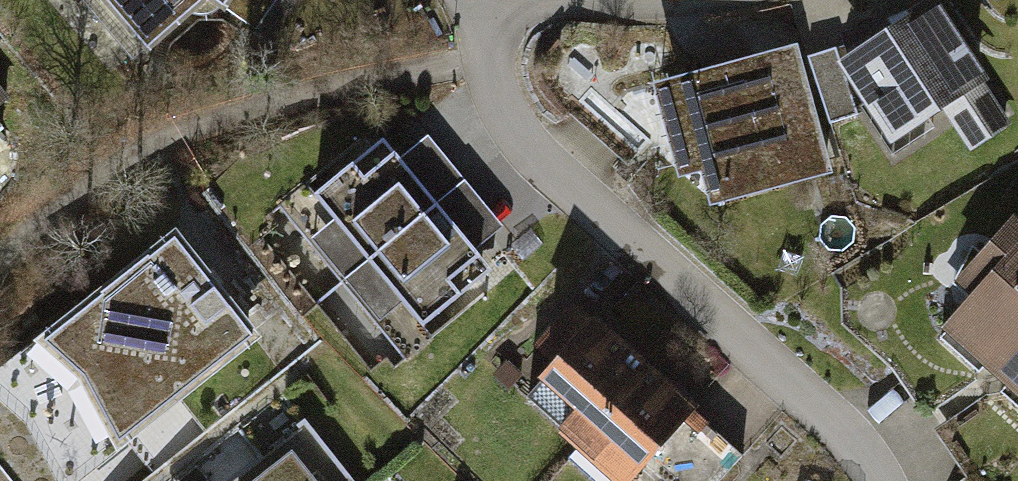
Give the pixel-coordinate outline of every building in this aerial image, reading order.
[(81,2),(127,56),(192,0),(83,0),(81,2)] [(828,61),(884,140),(934,106),(967,153),(1013,121),(928,0),(915,0),(828,61)] [(793,44),(639,77),(662,168),(691,162),(704,205),(830,176),(793,44)] [(383,142),(293,218),(400,345),(486,273),(468,252),(491,232),(417,145),(398,160),(383,142)] [(999,202),(936,273),(950,286),(920,320),(1017,405),(1017,218),(999,202)] [(175,239),(0,374),(0,408),(26,430),(51,480),(65,480),(251,337),(175,239)] [(581,296),(520,359),(559,398),(539,418),(604,480),(614,480),(691,402),(581,296)] [(206,480),(347,480),(294,413),(206,480)]
